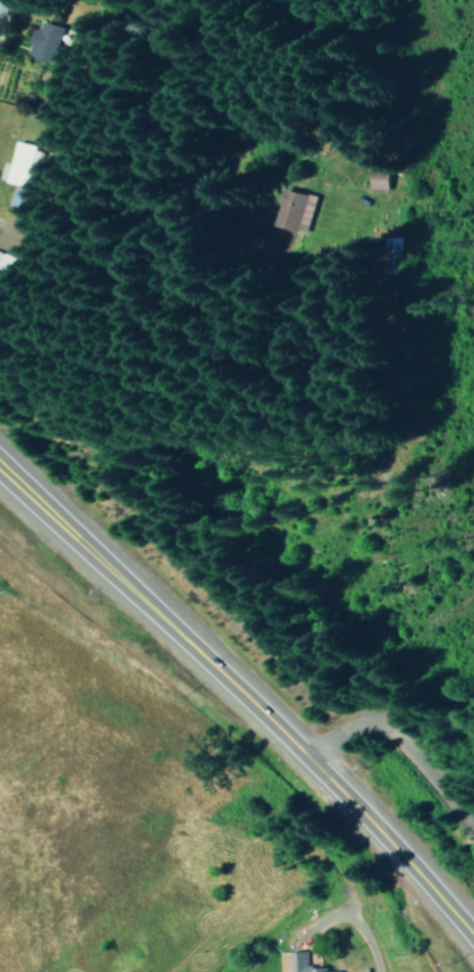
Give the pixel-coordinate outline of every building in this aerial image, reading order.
[(9,0),(0,0),(0,14),(7,14),(9,0)] [(52,62),(63,27),(45,20),(41,31),(36,29),(31,43),(34,44),(31,55),(52,62)] [(10,163),(4,161),(0,179),(0,180),(31,188),(41,148),(15,142),(10,163)] [(372,188),(391,189),(392,170),(373,169),(372,188)] [(319,195),(289,189),(281,226),(311,232),(319,195)] [(21,244),(15,257),(0,251),(0,273),(19,281),(33,249),(21,244)] [(282,971),(327,971),(327,966),(307,967),(306,951),(281,952),(282,971)]
